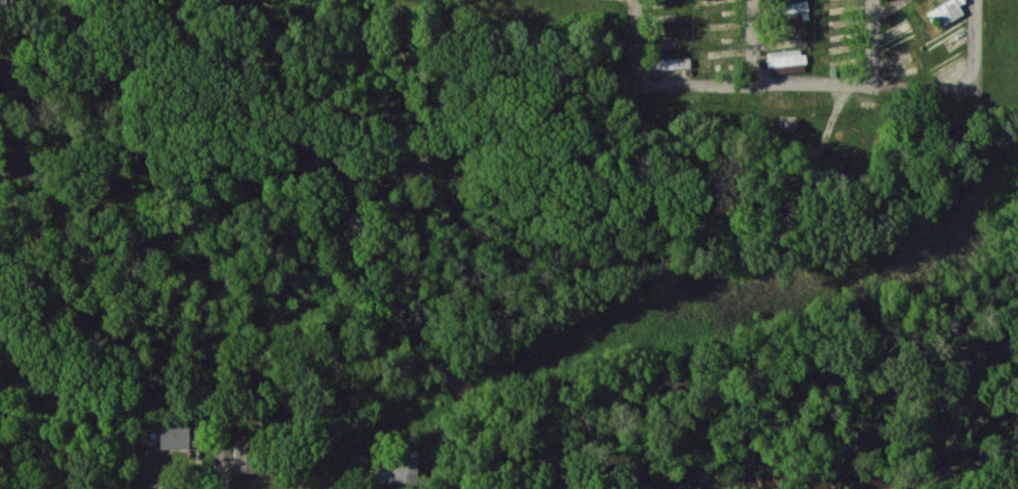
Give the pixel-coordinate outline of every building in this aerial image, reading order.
[(959,5),(967,0),(966,0),(948,0),(927,12),(932,21),(940,17),(944,24),(964,13),(959,5)] [(768,51),(770,73),(804,72),(803,49),(768,51)] [(648,69),(691,68),(690,58),(647,60),(648,69)] [(160,447),(188,448),(189,427),(160,426),(160,447)] [(215,467),(234,466),(234,472),(254,471),(253,439),(235,439),(235,449),(214,449),(215,467)] [(374,483),(418,483),(417,455),(373,456),(374,483)]
